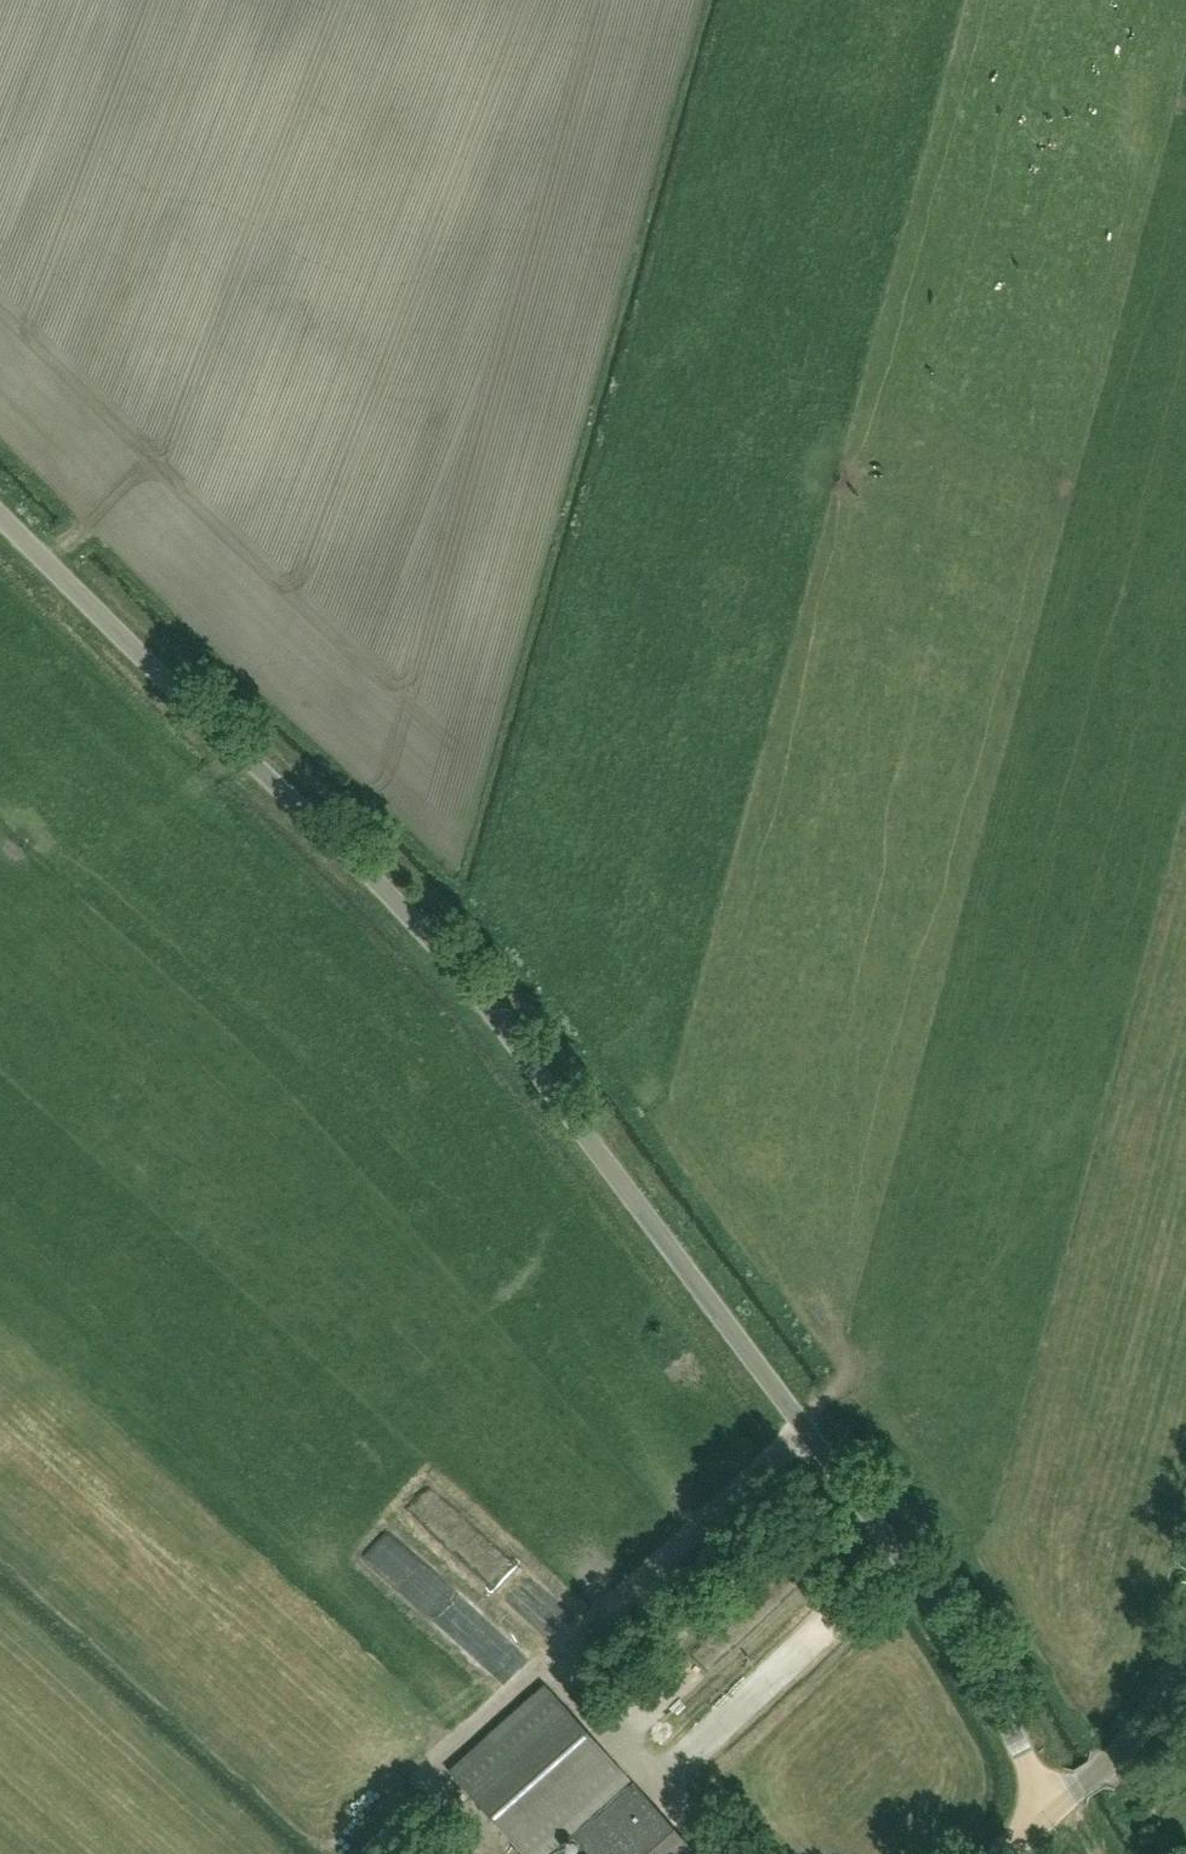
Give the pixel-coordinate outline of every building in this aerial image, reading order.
[(492,1818),(524,1853),(545,1853),(570,1831),(590,1853),(686,1853),(691,1850),(633,1784),(620,1795),(616,1791),(628,1780),(545,1687),(451,1772),(492,1818)] [(720,1754),(740,1735),(719,1713),(699,1732),(720,1754)]
